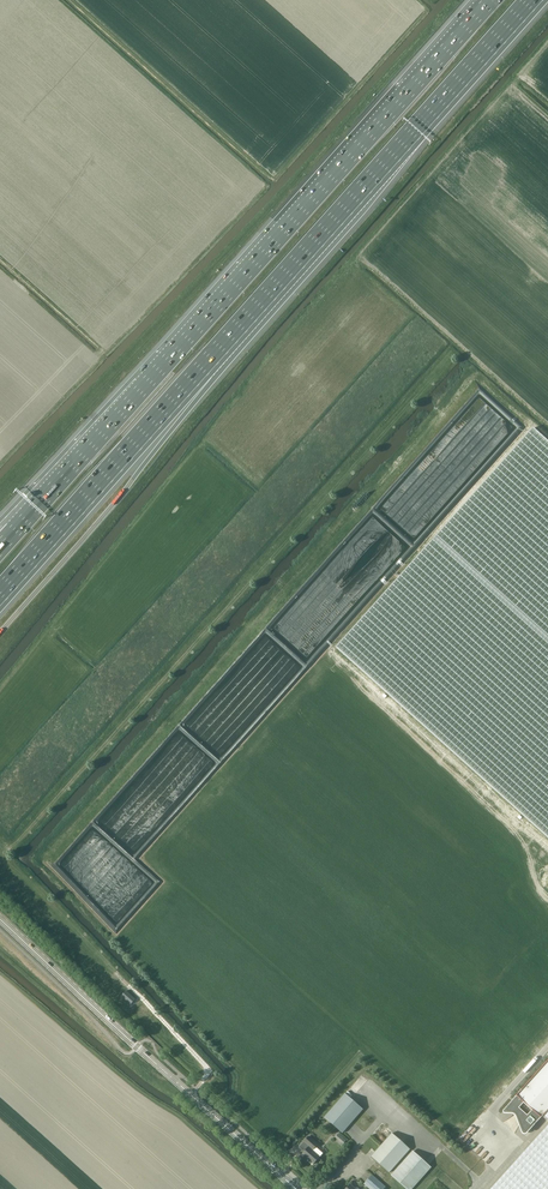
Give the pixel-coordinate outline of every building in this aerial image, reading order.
[(354,130),(345,140),(350,145),(361,134),(358,131),(356,133),(354,130)] [(532,427),(336,645),(547,838),(547,441),(532,427)] [(19,573),(8,584),(10,586),(21,575),(19,573)] [(126,991),(121,996),(131,1005),(136,999),(126,991)] [(516,1096),(504,1110),(503,1111),(503,1113),(505,1113),(508,1114),(511,1114),(514,1114),(515,1115),(516,1117),(517,1121),(522,1133),(524,1134),(526,1134),(527,1133),(533,1127),(542,1117),(547,1122),(547,1060),(516,1096)] [(343,1133),(363,1109),(345,1094),(325,1117),(343,1133)] [(491,1188),(547,1188),(547,1125),(491,1188)] [(337,1138),(335,1141),(342,1146),(347,1139),(339,1132),(336,1136),(337,1138)] [(392,1133),(371,1156),(389,1173),(410,1149),(392,1133)] [(302,1154),(314,1164),(320,1157),(313,1150),(318,1145),(308,1136),(299,1147),(305,1151),(302,1154)] [(431,1168),(413,1151),(392,1174),(408,1188),(412,1188),(431,1168)] [(364,1184),(370,1188),(372,1187),(374,1188),(384,1188),(386,1187),(372,1175),(364,1184)]
